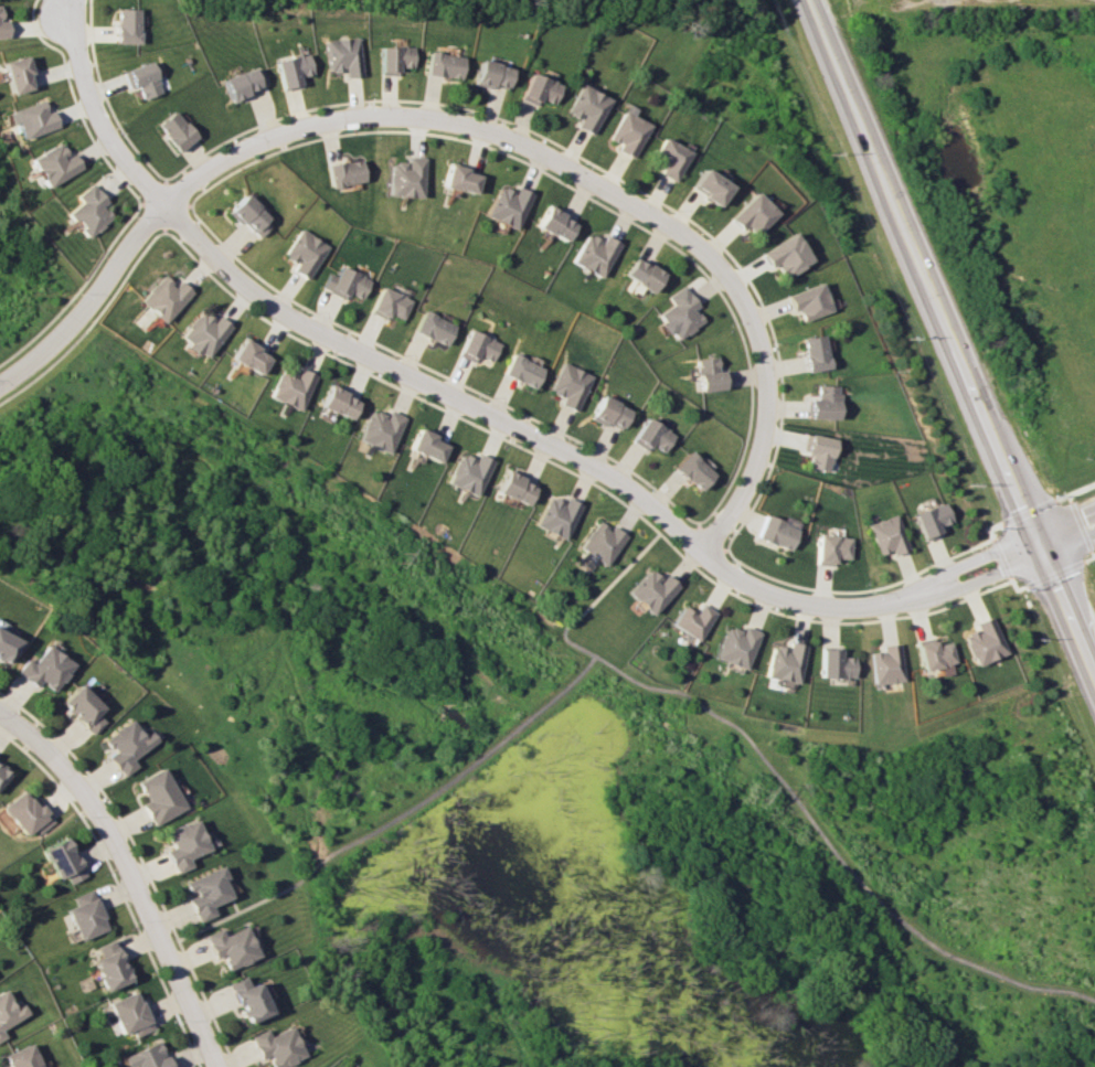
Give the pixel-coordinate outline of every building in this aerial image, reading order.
[(140,8),(118,8),(117,42),(140,42),(140,8)] [(326,40),(329,71),(346,70),(346,77),(362,75),(358,37),(326,40)] [(380,75),(398,74),(398,67),(413,67),(413,46),(380,47),(380,75)] [(459,79),(463,56),(429,51),(425,74),(459,79)] [(300,76),(313,74),(310,53),(277,59),(282,89),(301,86),(300,76)] [(3,61),(9,93),(32,88),(26,56),(3,61)] [(474,82),(506,90),(512,67),(480,59),(474,82)] [(138,85),(143,99),(163,92),(151,61),(124,71),(130,88),(138,85)] [(269,86),(261,65),(223,79),(231,100),(269,86)] [(539,98),(553,104),(561,84),(530,72),(519,98),(537,105),(539,98)] [(611,100),(582,84),(566,112),(580,120),(577,126),(592,134),(611,100)] [(21,137),(57,128),(52,110),(45,112),(43,101),(6,110),(10,124),(17,122),(21,137)] [(197,136),(175,109),(157,125),(179,151),(197,136)] [(634,157),(649,124),(622,111),(609,139),(620,144),(617,150),(634,157)] [(666,160),(659,173),(675,181),(691,151),(663,137),(654,154),(666,160)] [(81,168),(72,153),(67,155),(60,142),(30,158),(46,187),(81,168)] [(423,197),(424,156),(407,156),(407,163),(389,162),(388,196),(423,197)] [(331,188),(365,181),(361,159),(326,165),(331,188)] [(480,172),(447,163),(442,186),(474,194),(480,172)] [(717,205),(730,186),(702,168),(690,187),(717,205)] [(80,202),(68,212),(87,237),(110,220),(101,207),(107,202),(92,183),(75,196),(80,202)] [(532,193),(517,186),(514,193),(499,186),(485,215),(516,229),(532,193)] [(777,213),(755,192),(729,219),(741,231),(747,223),(757,233),(777,213)] [(260,238),(275,221),(245,194),(230,210),(260,238)] [(575,220),(546,205),(536,227),(565,242),(575,220)] [(308,279),(330,247),(303,228),(284,255),(296,263),(292,268),(308,279)] [(770,267),(775,264),(784,278),(812,260),(794,232),(761,252),(770,267)] [(571,261),(600,277),(619,243),(604,235),(601,240),(587,233),(571,261)] [(651,292),(662,271),(633,256),(623,277),(651,292)] [(349,292),(364,298),(372,279),(342,266),(338,275),(330,272),(323,289),(346,298),(349,292)] [(140,300),(164,323),(193,292),(180,280),(175,285),(164,274),(140,300)] [(801,320),(830,312),(823,283),(787,293),(792,311),(799,309),(801,320)] [(671,304),(654,315),(667,334),(670,332),(675,340),(702,322),(693,309),(697,306),(682,285),(666,296),(671,304)] [(389,318),(391,314),(404,319),(413,299),(382,286),(372,311),(389,318)] [(179,338),(206,359),(230,328),(203,307),(179,338)] [(447,345),(456,324),(423,311),(415,332),(447,345)] [(478,355),(492,361),(500,343),(470,329),(458,355),(475,362),(478,355)] [(800,338),(807,372),(829,368),(823,334),(800,338)] [(231,358),(259,375),(271,355),(243,338),(231,358)] [(543,367),(512,353),(502,374),(533,388),(543,367)] [(697,390),(726,389),(725,370),(717,370),(716,357),(696,358),(697,390)] [(560,404),(577,411),(592,374),(561,362),(550,391),(563,397),(560,404)] [(299,411),(317,375),(301,367),(299,374),(283,366),(268,396),(299,411)] [(320,407),(350,420),(359,398),(329,384),(320,407)] [(809,399),(809,418),(838,419),(838,385),(817,385),(817,399),(809,399)] [(590,417),(620,431),(630,409),(601,395),(590,417)] [(371,409),(357,439),(387,453),(404,417),(389,409),(386,416),(371,409)] [(646,450),(650,444),(664,452),(674,434),(646,417),(631,441),(646,450)] [(407,448),(437,463),(446,442),(416,428),(407,448)] [(835,439),(810,434),(806,451),(810,452),(807,467),(828,471),(835,439)] [(714,474),(689,451),(673,468),(699,491),(714,474)] [(444,482),(475,496),(492,460),(476,453),(473,459),(458,453),(444,482)] [(495,494),(526,504),(533,482),(503,472),(495,494)] [(580,504),(564,497),(562,502),(547,495),(533,525),(563,540),(580,504)] [(936,526),(950,521),(942,502),(912,513),(922,540),(939,534),(936,526)] [(765,514),(756,538),(788,550),(798,527),(765,514)] [(908,549),(894,514),(866,525),(877,554),(889,550),(892,555),(908,549)] [(624,536),(597,518),(577,547),(604,565),(624,536)] [(815,563),(833,563),(833,558),(849,559),(849,536),(816,535),(815,563)] [(625,592),(650,615),(677,586),(664,574),(659,579),(648,568),(625,592)] [(681,606),(670,624),(696,640),(714,612),(699,603),(693,613),(681,606)] [(974,623),(976,629),(961,636),(974,666),(1005,653),(990,616),(974,623)] [(712,657),(744,669),(758,632),(744,626),(741,632),(724,626),(712,657)] [(19,641),(0,631),(0,660),(7,664),(19,641)] [(934,645),(931,637),(914,642),(922,670),(953,662),(948,641),(934,645)] [(770,645),(763,676),(795,684),(804,645),(787,640),(785,649),(770,645)] [(902,680),(897,643),(880,645),(881,651),(867,653),(872,684),(902,680)] [(33,663),(25,658),(16,674),(36,687),(39,682),(55,691),(73,662),(44,645),(33,663)] [(852,657),(837,656),(837,649),(818,648),(818,677),(851,678),(852,657)] [(103,721),(95,714),(102,707),(77,684),(58,704),(90,734),(103,721)] [(123,776),(136,766),(131,760),(157,738),(150,729),(143,736),(128,718),(102,740),(112,752),(107,757),(123,776)] [(10,774),(0,765),(0,785),(10,774)] [(135,781),(146,801),(140,804),(152,826),(184,807),(161,767),(135,781)] [(2,807),(26,835),(34,829),(39,834),(54,821),(24,788),(2,807)] [(207,850),(195,819),(163,831),(170,848),(163,851),(172,874),(191,866),(188,857),(207,850)] [(69,884),(85,876),(66,836),(41,848),(56,879),(65,874),(69,884)] [(183,881),(189,896),(185,898),(195,922),(214,914),(210,906),(231,897),(218,866),(183,881)] [(107,928),(91,889),(72,897),(76,905),(66,909),(79,940),(107,928)] [(225,969),(256,958),(244,926),(221,934),(219,928),(203,934),(211,958),(220,955),(225,969)] [(96,946),(101,957),(93,960),(105,991),(131,980),(114,939),(96,946)] [(226,982),(244,1023),(269,1013),(255,982),(247,985),(243,975),(226,982)] [(28,1013),(19,999),(14,1003),(4,988),(0,991),(0,1040),(7,1036),(3,1029),(28,1013)] [(122,1034),(133,1030),(136,1036),(153,1029),(138,990),(109,1001),(122,1034)] [(265,1029),(249,1036),(258,1059),(267,1055),(271,1066),(278,1066),(303,1057),(290,1026),(267,1035),(265,1029)] [(139,1066),(171,1066),(162,1041),(123,1055),(127,1066),(131,1066),(138,1064),(139,1066)] [(32,1043),(4,1054),(9,1066),(42,1066),(32,1043)]
